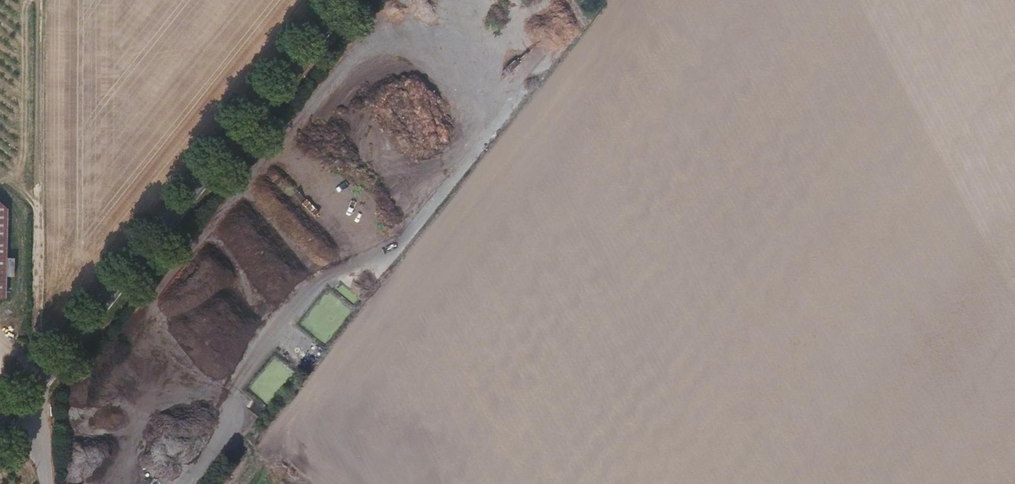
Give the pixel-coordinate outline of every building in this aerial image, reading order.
[(111,427),(118,410),(104,404),(97,421),(111,427)]
